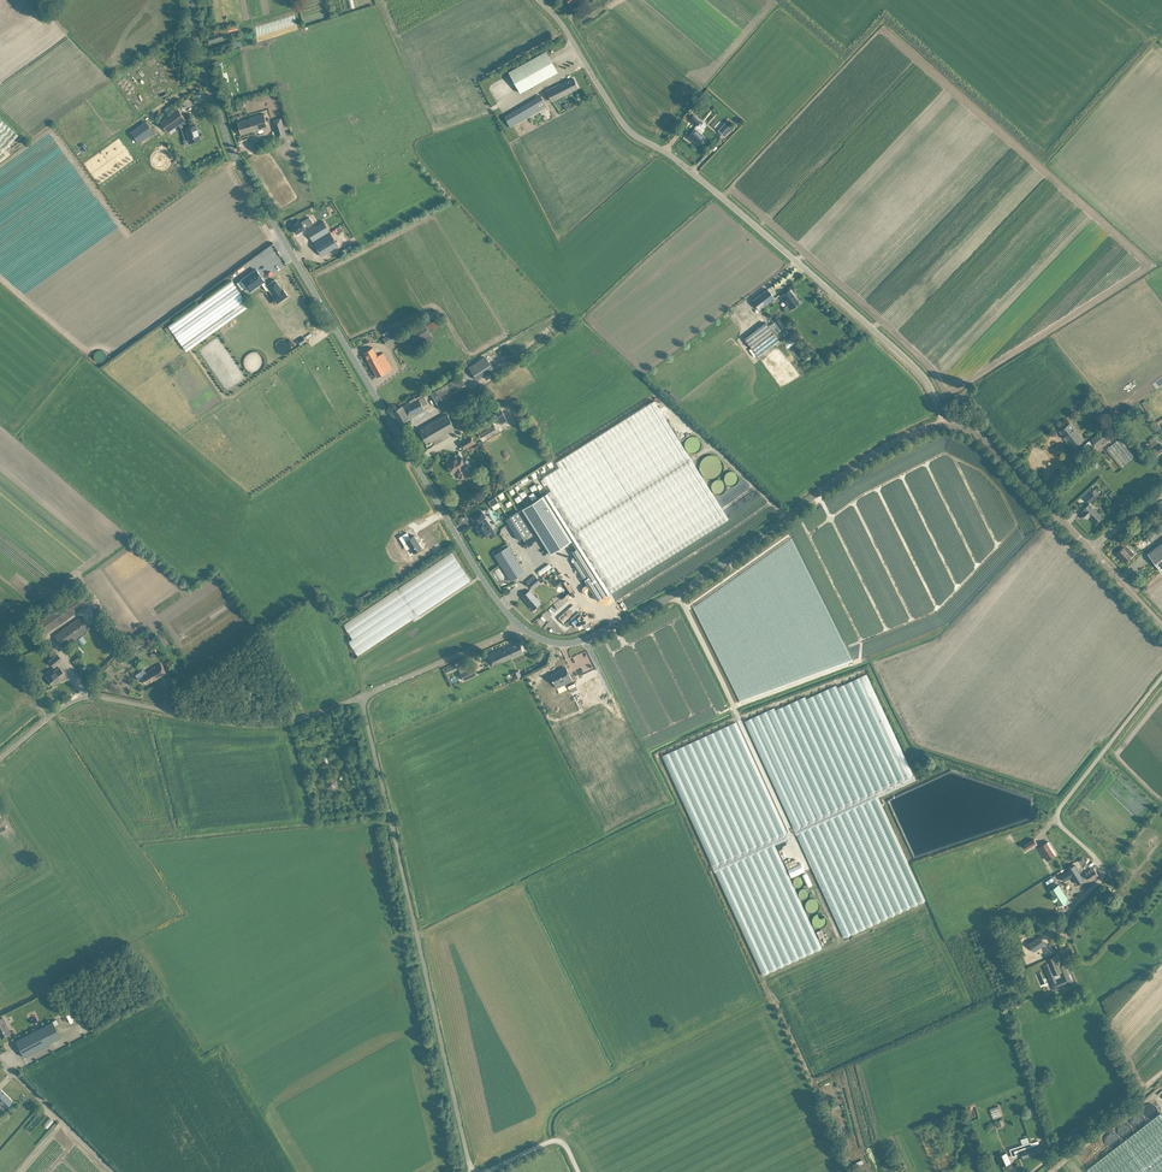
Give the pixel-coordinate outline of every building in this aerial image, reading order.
[(227,26),(227,27),(228,32),(238,29),(237,24),(227,26)] [(215,34),(208,36),(210,43),(225,39),(221,28),(214,30),(215,34)] [(509,71),(520,93),(558,72),(546,50),(509,71)] [(559,84),(546,91),(552,101),(578,87),(574,78),(560,85),(559,84)] [(504,116),(511,127),(547,106),(541,95),(504,116)] [(173,112),(161,121),(168,131),(178,124),(181,123),(182,122),(185,119),(178,109),(173,112)] [(264,113),(255,116),(249,117),(250,118),(237,122),(241,134),(258,129),(258,130),(268,127),(264,113)] [(696,126),(688,136),(699,145),(702,141),(703,140),(705,137),(701,134),(705,129),(700,125),(701,123),(700,122),(701,121),(694,114),(689,120),(696,126)] [(281,117),(273,120),(275,125),(274,125),(278,138),(287,136),(281,117)] [(18,134),(0,118),(0,154),(18,134)] [(185,119),(182,122),(185,128),(182,129),(185,139),(187,139),(189,145),(197,142),(196,141),(201,139),(196,124),(190,126),(185,119)] [(145,121),(128,133),(134,141),(150,129),(145,121)] [(167,152),(171,159),(176,157),(172,149),(167,152)] [(313,222),(310,217),(301,222),(300,219),(292,224),(297,233),(305,228),(305,227),(313,222)] [(322,217),(321,218),(315,221),(318,225),(307,231),(322,256),(339,246),(332,235),(339,231),(336,227),(330,231),(324,221),(326,219),(324,217),(322,218),(322,217)] [(256,269),(242,279),(247,286),(250,291),(261,283),(266,290),(269,290),(270,290),(267,285),(264,281),(265,281),(256,269)] [(168,326),(164,329),(168,333),(172,330),(172,331),(187,351),(192,348),(192,347),(218,328),(250,305),(248,302),(232,280),(169,325),(168,326)] [(275,280),(267,285),(270,290),(274,295),(273,296),(270,299),(274,304),(277,302),(278,303),(288,295),(283,288),(282,289),(275,280)] [(768,289),(763,292),(752,300),(760,310),(775,298),(768,289)] [(791,309),(794,306),(799,302),(793,295),(795,294),(791,289),(786,293),(780,297),(787,305),(784,307),(784,309),(786,312),(788,312),(792,310),(791,309)] [(426,325),(409,334),(417,348),(433,338),(430,332),(440,326),(436,319),(426,325)] [(745,338),(744,338),(758,357),(780,341),(775,335),(781,330),(785,327),(782,323),(781,323),(778,319),(776,320),(768,326),(765,322),(745,338)] [(393,332),(388,335),(383,338),(386,345),(397,339),(393,332)] [(378,356),(373,347),(364,352),(377,377),(392,368),(384,353),(382,353),(378,356)] [(468,367),(477,380),(494,368),(485,356),(468,367)] [(656,377),(664,374),(662,367),(653,371),(656,377)] [(460,376),(433,392),(431,394),(439,407),(468,388),(460,376)] [(408,404),(407,403),(392,412),(399,424),(410,417),(425,410),(423,405),(428,402),(424,396),(432,392),(430,387),(422,391),(421,391),(408,398),(411,403),(408,404)] [(559,467),(543,477),(551,490),(543,495),(571,540),(577,548),(572,551),(589,577),(584,579),(598,600),(728,518),(654,400),(556,462),(559,467)] [(1151,408),(1145,400),(1142,403),(1147,411),(1151,408)] [(500,425),(501,424),(508,420),(501,408),(494,412),(498,418),(493,420),(494,422),(498,421),(500,425)] [(455,428),(447,414),(419,430),(428,444),(434,441),(436,444),(449,437),(447,433),(455,428)] [(477,431),(480,438),(496,429),(493,422),(477,431)] [(1071,422),(1065,427),(1061,430),(1074,447),(1084,439),(1071,422)] [(1102,432),(1102,431),(1092,439),(1097,446),(1107,439),(1106,437),(1109,435),(1105,430),(1102,432)] [(475,442),(471,436),(460,442),(464,448),(475,442)] [(1155,438),(1150,443),(1153,447),(1158,442),(1155,438)] [(1157,454),(1161,450),(1161,444),(1161,443),(1153,449),(1157,454)] [(448,462),(448,463),(453,472),(456,471),(461,479),(468,475),(463,466),(465,465),(460,455),(455,458),(455,459),(452,461),(451,460),(450,459),(448,461),(448,462)] [(60,495),(26,470),(23,474),(57,500),(60,495)] [(2,490),(35,517),(38,514),(35,512),(37,510),(6,485),(2,490)] [(1097,488),(1092,492),(1085,498),(1089,502),(1100,491),(1097,488)] [(571,540),(543,495),(522,508),(551,553),(571,540)] [(495,497),(489,501),(492,506),(498,502),(495,497)] [(1092,518),(1096,523),(1098,521),(1099,521),(1100,520),(1099,520),(1103,517),(1090,503),(1083,509),(1084,510),(1082,512),(1088,518),(1090,516),(1092,518)] [(475,527),(477,529),(478,532),(482,537),(488,533),(488,534),(490,537),(492,538),(495,536),(495,534),(495,533),(493,529),(492,530),(489,525),(490,525),(486,520),(485,520),(484,518),(485,517),(482,510),(471,517),(475,523),(476,523),(478,525),(475,527)] [(109,522),(111,518),(101,512),(99,516),(109,522)] [(518,512),(506,519),(518,540),(531,532),(518,512)] [(123,533),(126,529),(113,520),(110,524),(123,533)] [(401,545),(404,543),(408,550),(412,555),(420,550),(412,537),(408,540),(405,535),(397,540),(399,543),(401,545)] [(1161,571),(1161,542),(1148,552),(1161,571)] [(1125,563),(1135,554),(1126,545),(1117,553),(1122,558),(1122,557),(1123,558),(1122,559),(1125,563)] [(509,546),(499,552),(494,555),(511,581),(525,572),(509,546)] [(459,554),(347,619),(356,635),(354,639),(362,652),(395,632),(398,628),(394,626),(391,627),(398,616),(396,612),(399,607),(397,606),(395,603),(400,600),(403,594),(413,589),(416,595),(424,591),(427,597),(430,595),(434,598),(435,595),(436,596),(441,599),(474,580),(459,554)] [(545,574),(557,565),(553,561),(542,570),(545,574)] [(534,574),(527,581),(526,582),(532,589),(540,581),(534,574)] [(522,596),(529,603),(534,608),(533,609),(541,603),(530,590),(522,596)] [(362,603),(373,595),(370,591),(359,598),(362,603)] [(88,601),(83,592),(78,595),(77,593),(43,617),(40,613),(33,619),(44,635),(86,606),(84,604),(88,601)] [(596,621),(601,617),(596,611),(591,616),(596,621)] [(62,648),(90,628),(81,615),(53,635),(62,648)] [(502,648),(486,656),(488,661),(489,663),(490,662),(491,661),(492,663),(501,659),(502,661),(513,656),(513,657),(518,655),(524,652),(519,642),(502,650),(502,648)] [(46,646),(53,656),(56,653),(49,644),(46,646)] [(48,660),(53,666),(62,659),(57,653),(48,660)] [(72,661),(76,665),(82,660),(78,656),(72,661)] [(542,657),(534,660),(537,666),(544,663),(542,657)] [(528,662),(531,670),(536,668),(533,660),(528,662)] [(144,669),(135,675),(139,680),(143,678),(146,683),(154,679),(154,680),(160,676),(161,676),(167,673),(164,668),(161,663),(152,668),(152,669),(146,672),(144,669)] [(466,666),(458,667),(463,679),(477,674),(474,666),(467,670),(466,666)] [(53,685),(57,682),(57,681),(60,679),(65,675),(58,667),(46,677),(53,685)] [(559,672),(551,676),(556,687),(565,683),(564,682),(566,681),(567,682),(572,680),(566,667),(559,671),(559,672)] [(338,785),(337,779),(331,777),(326,781),(327,788),(334,789),(338,785)] [(1035,839),(1029,842),(1024,845),(1028,850),(1038,844),(1035,839)] [(1049,841),(1039,847),(1047,859),(1055,854),(1051,847),(1052,846),(1049,841)] [(1073,876),(1078,884),(1085,880),(1075,864),(1068,869),(1069,870),(1060,875),(1064,881),(1073,876)] [(1114,866),(1109,873),(1116,877),(1119,871),(1118,870),(1118,869),(1114,866)] [(1086,872),(1091,880),(1099,875),(1094,867),(1086,872)] [(1059,884),(1050,890),(1053,894),(1052,895),(1056,901),(1057,900),(1059,904),(1065,901),(1064,900),(1068,898),(1059,884)] [(1034,951),(1046,944),(1040,935),(1029,943),(1034,951)] [(1055,990),(1073,982),(1065,964),(1062,965),(1057,955),(1046,959),(1048,962),(1044,964),(1055,990)] [(0,1018),(0,1036),(1,1037),(11,1032),(2,1017),(0,1018)] [(56,1019),(20,1038),(15,1040),(23,1056),(61,1037),(54,1025),(58,1023),(56,1019)] [(83,1029),(90,1027),(88,1022),(84,1023),(83,1020),(80,1021),(83,1029)] [(0,1108),(1,1109),(2,1109),(3,1109),(4,1108),(11,1100),(10,1101),(5,1096),(6,1095),(1,1090),(0,1091),(0,1108)] [(1158,1100),(1147,1104),(1151,1114),(1161,1109),(1158,1100)] [(990,1109),(994,1119),(1003,1115),(999,1105),(990,1109)] [(45,1107),(29,1126),(43,1138),(59,1119),(45,1107)] [(1138,1123),(1148,1119),(1145,1110),(1135,1114),(1138,1123)] [(1087,1169),(1089,1171),(1161,1171),(1161,1114),(1161,1113),(1087,1169)] [(1038,1140),(1032,1143),(1031,1141),(1010,1149),(1013,1157),(1017,1155),(1016,1154),(1020,1152),(1022,1159),(1032,1156),(1031,1154),(1049,1148),(1046,1141),(1042,1143),(1040,1144),(1038,1140)] [(1007,1152),(997,1156),(1002,1166),(1012,1161),(1007,1152)]
